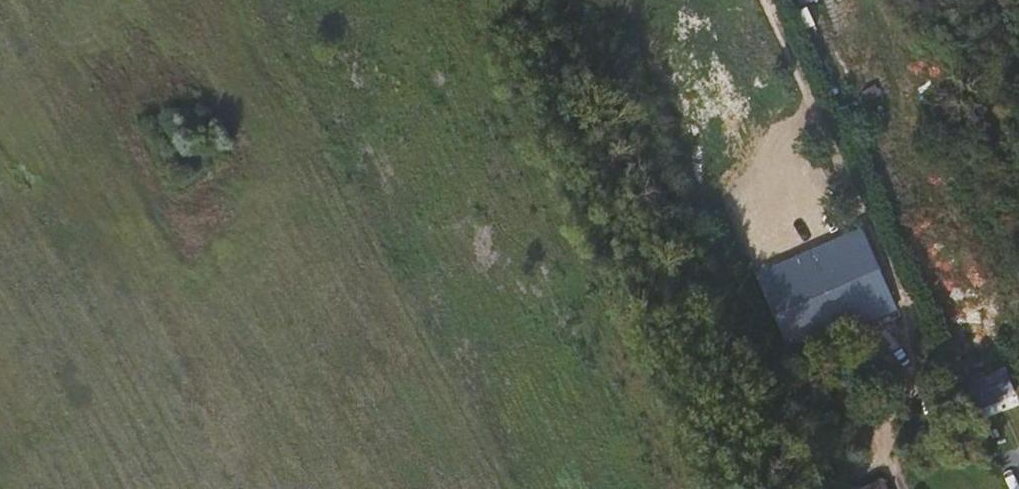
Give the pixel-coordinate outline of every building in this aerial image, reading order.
[(818,347),(894,320),(874,262),(835,276),(841,292),(803,305),(818,347)] [(877,488),(907,488),(892,456),(867,468),(877,488)]
